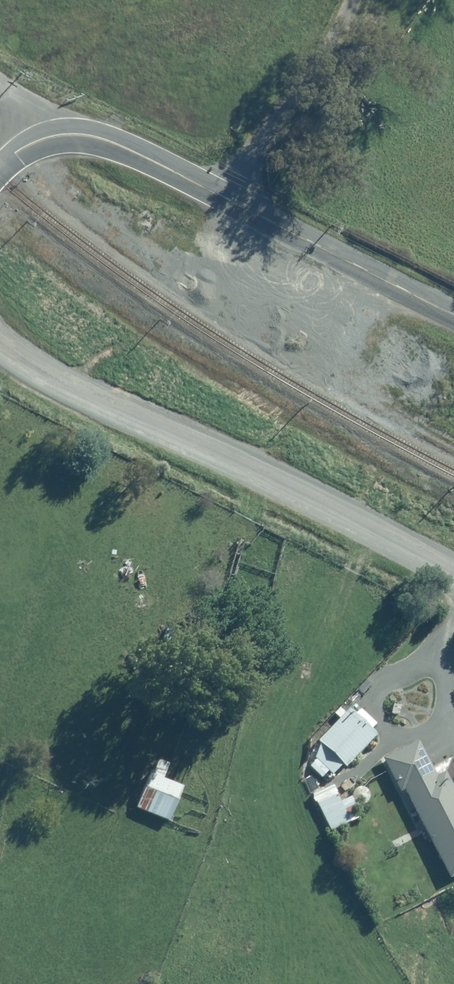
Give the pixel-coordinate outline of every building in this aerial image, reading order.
[(374,735),(347,709),(316,741),(343,767),(374,735)] [(414,740),(379,758),(397,793),(401,791),(446,878),(453,874),(453,797),(442,775),(434,779),(414,740)] [(186,788),(154,775),(140,809),(172,822),(186,788)] [(347,821),(330,786),(311,796),(328,830),(347,821)]
